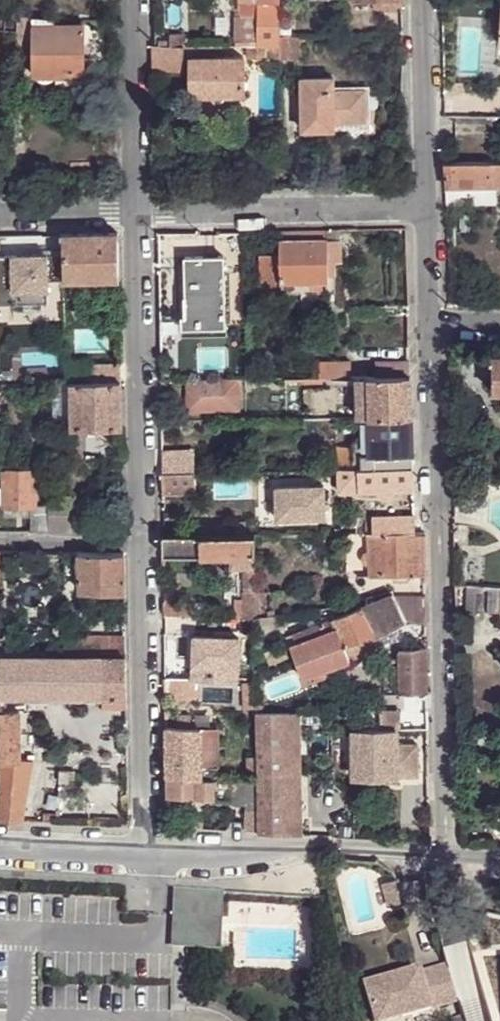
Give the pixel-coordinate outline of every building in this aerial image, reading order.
[(234,4),(236,16),(256,16),(256,47),(278,47),(278,36),(278,0),(235,0),(234,4)] [(19,16),(6,14),(6,28),(14,28),(19,28),(19,16)] [(34,17),(19,16),(19,28),(14,28),(15,48),(34,47),(34,25),(34,17)] [(34,25),(34,47),(35,75),(84,74),(83,24),(54,25),(34,25)] [(299,35),(278,36),(278,47),(278,60),(300,59),(299,35)] [(166,47),(152,47),(153,71),(184,71),(184,53),(184,47),(181,47),(166,47)] [(278,60),(278,47),(256,47),(247,47),(247,59),(278,60)] [(241,95),(241,58),(191,58),(190,96),(241,95)] [(333,122),(333,90),(333,78),(300,79),(301,129),(333,129),(333,122)] [(366,88),(333,90),(333,122),(366,122),(366,88)] [(114,153),(115,137),(101,137),(102,153),(114,153)] [(444,185),(492,185),(499,185),(499,161),(444,161),(443,160),(444,185)] [(444,185),(444,203),(492,203),(492,185),(444,185)] [(116,232),(60,233),(61,253),(61,280),(117,279),(116,232)] [(279,280),(327,280),(327,273),(327,260),(327,238),(278,239),(278,258),(279,280)] [(340,238),(327,238),(327,260),(335,260),(341,259),(340,238)] [(61,280),(61,253),(0,254),(0,304),(47,303),(47,280),(61,280)] [(194,325),(223,325),(222,256),(182,257),(183,295),(181,295),(182,315),(182,317),(194,317),(194,325)] [(265,285),(278,284),(279,280),(278,258),(264,258),(265,285)] [(335,260),(327,260),(327,273),(336,273),(335,260)] [(327,292),(327,280),(279,280),(278,284),(279,293),(327,292)] [(224,335),(223,325),(194,325),(194,317),(182,317),(182,315),(177,314),(178,335),(224,335)] [(491,355),(491,390),(499,391),(499,355),(491,355)] [(409,376),(409,362),(375,363),(376,377),(409,376)] [(328,377),(344,377),(344,364),(323,364),(324,377),(328,377)] [(366,399),(367,417),(410,416),(409,376),(376,377),(365,377),(366,394),(359,393),(360,398),(366,399)] [(358,377),(359,417),(367,417),(366,399),(360,398),(359,393),(366,394),(365,377),(358,377)] [(236,409),(236,379),(185,380),(185,410),(236,409)] [(119,381),(70,383),(70,427),(120,426),(119,381)] [(70,383),(52,383),(52,427),(70,427),(70,383)] [(410,416),(367,417),(367,455),(369,455),(412,455),(410,416)] [(369,455),(369,468),(412,467),(412,455),(369,455)] [(369,468),(356,468),(357,475),(350,475),(350,485),(357,485),(357,491),(376,490),(376,495),(393,495),(394,490),(412,489),(412,467),(369,468)] [(1,469),(1,485),(0,485),(0,503),(1,503),(1,506),(31,506),(34,507),(34,506),(34,477),(34,468),(6,468),(6,469),(1,469)] [(45,468),(34,468),(34,477),(44,476),(45,468)] [(356,468),(338,468),(338,491),(357,491),(357,485),(350,485),(350,475),(357,475),(356,468)] [(160,472),(161,494),(193,494),(193,472),(160,472)] [(322,486),(273,487),(274,519),(322,518),(322,486)] [(48,520),(77,520),(77,495),(45,495),(44,506),(47,506),(48,520)] [(30,530),(48,530),(48,520),(47,506),(44,506),(34,506),(34,507),(31,506),(30,530)] [(414,533),(413,516),(358,517),(358,524),(358,534),(368,534),(414,534),(414,533)] [(48,520),(48,530),(78,531),(77,520),(48,520)] [(349,534),(358,534),(358,524),(349,524),(349,534)] [(423,533),(414,533),(414,534),(368,534),(368,576),(394,575),(407,575),(425,575),(423,533)] [(251,535),(161,536),(162,556),(236,555),(251,555),(251,535)] [(123,552),(77,552),(78,591),(123,591),(123,552)] [(252,571),(251,555),(236,555),(237,570),(240,571),(252,571)] [(252,591),(252,571),(240,571),(240,591),(243,591),(252,591)] [(405,619),(392,595),(391,593),(359,606),(371,629),(374,635),(405,619)] [(163,595),(162,602),(173,603),(173,595),(163,595)] [(425,624),(424,597),(392,595),(405,619),(425,624)] [(188,616),(190,616),(190,603),(173,603),(162,602),(162,614),(188,616)] [(252,619),(252,603),(243,603),(241,603),(242,619),(243,619),(252,619)] [(371,630),(371,629),(359,606),(292,632),(295,641),(288,644),(300,676),(311,672),(314,679),(323,676),(320,669),(378,649),(371,630)] [(281,613),(257,616),(259,632),(283,629),(281,613)] [(187,628),(188,616),(162,614),(163,627),(187,628)] [(252,637),(252,619),(243,619),(243,637),(252,637)] [(196,679),(235,681),(237,638),(193,635),(192,649),(191,667),(191,679),(196,679)] [(64,652),(113,653),(113,637),(64,636),(64,652)] [(427,693),(426,646),(398,649),(399,694),(427,693)] [(179,665),(191,667),(192,649),(180,649),(179,665)] [(2,694),(101,695),(125,696),(125,656),(0,654),(0,693),(2,694)] [(195,701),(196,679),(191,679),(164,677),(164,699),(195,701)] [(254,712),(254,682),(240,682),(242,728),(254,728),(254,712)] [(125,706),(125,696),(101,695),(100,706),(125,706)] [(33,760),(20,756),(18,708),(0,708),(0,759),(33,760)] [(380,710),(380,729),(393,729),(401,729),(401,710),(380,710)] [(255,780),(255,833),(286,834),(303,836),(298,712),(285,712),(254,712),(254,728),(255,780)] [(165,775),(201,776),(200,766),(199,728),(188,727),(176,727),(165,726),(165,775)] [(199,728),(200,766),(216,767),(219,766),(219,729),(199,728)] [(393,745),(393,729),(380,729),(351,729),(351,776),(415,777),(415,745),(393,745)] [(22,820),(33,760),(0,759),(0,819),(22,820)] [(212,777),(216,777),(216,767),(200,766),(201,776),(212,777)] [(66,782),(67,771),(59,770),(58,781),(66,782)] [(211,797),(212,777),(201,776),(165,775),(165,795),(211,797)] [(227,798),(227,778),(216,777),(212,777),(211,797),(227,798)] [(255,833),(255,780),(232,779),(230,803),(243,804),(243,820),(246,832),(255,833)] [(44,821),(57,821),(57,811),(45,810),(44,821)] [(173,890),(172,948),(222,951),(224,893),(173,890)] [(375,1020),(397,1020),(457,1004),(447,968),(420,975),(419,972),(365,987),(375,1020)]
